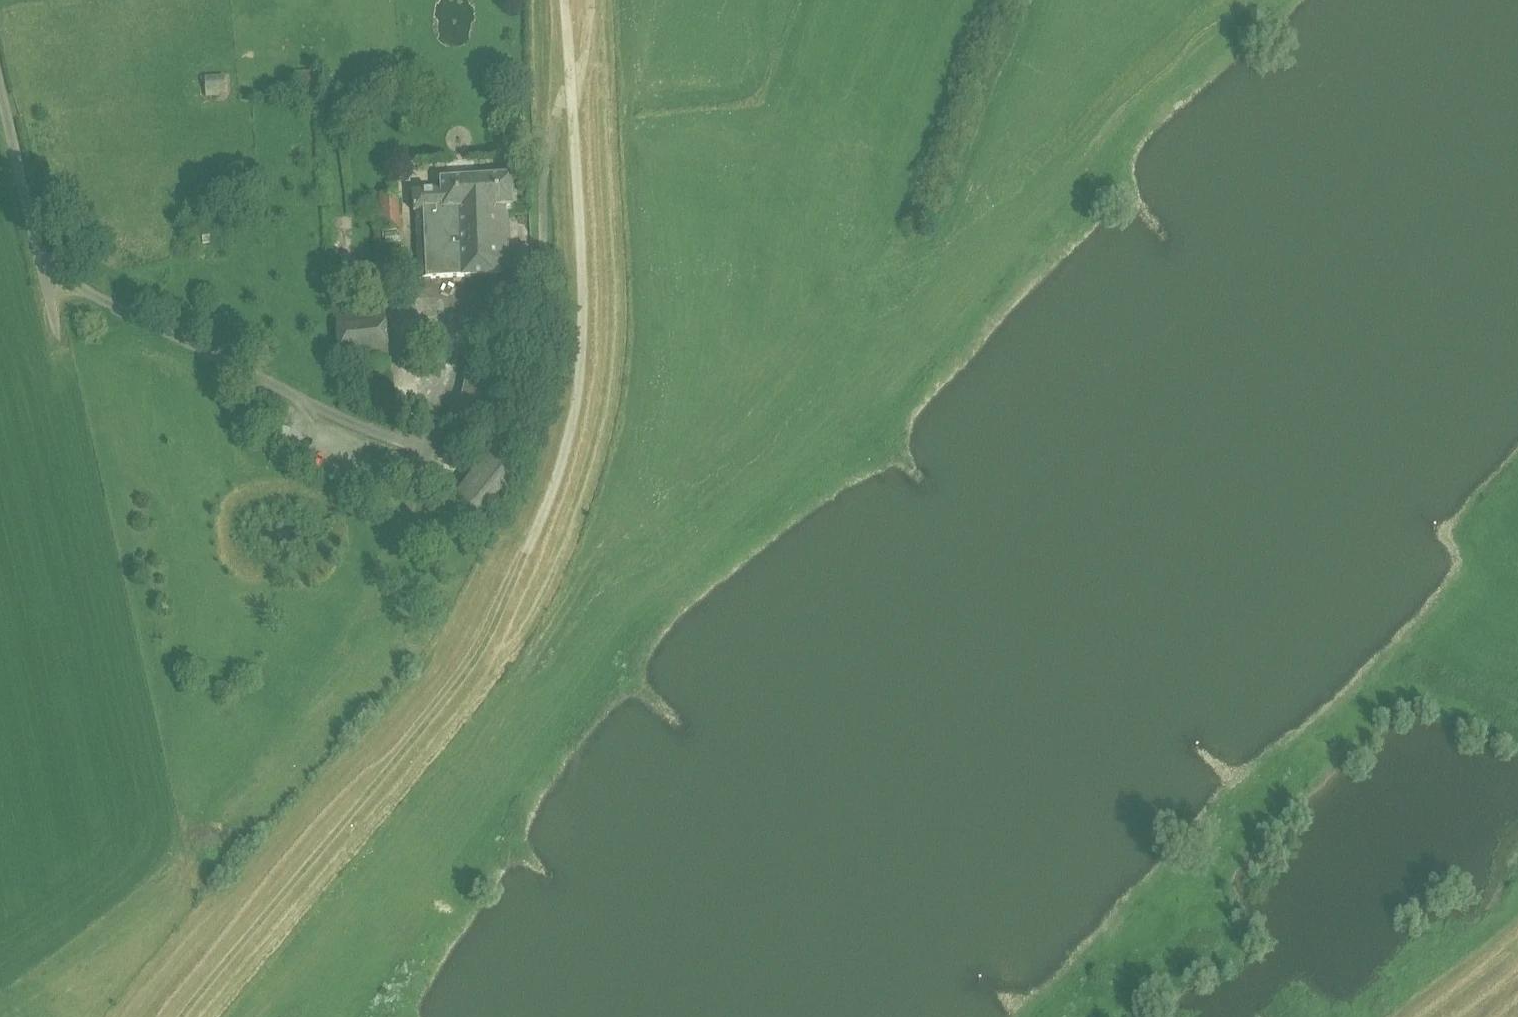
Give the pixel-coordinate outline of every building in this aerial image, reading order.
[(511,206),(511,205),(509,175),(441,180),(441,190),(412,192),(413,211),(415,211),(419,279),(487,275),(488,295),(506,294),(505,274),(511,274),(507,210),(511,210),(511,206)] [(379,193),(379,212),(380,228),(380,231),(400,229),(398,193),(379,193)] [(379,212),(372,213),(373,228),(380,228),(379,212)] [(336,315),(339,364),(389,359),(384,310),(336,315)] [(454,496),(486,523),(524,474),(491,448),(454,496)]
